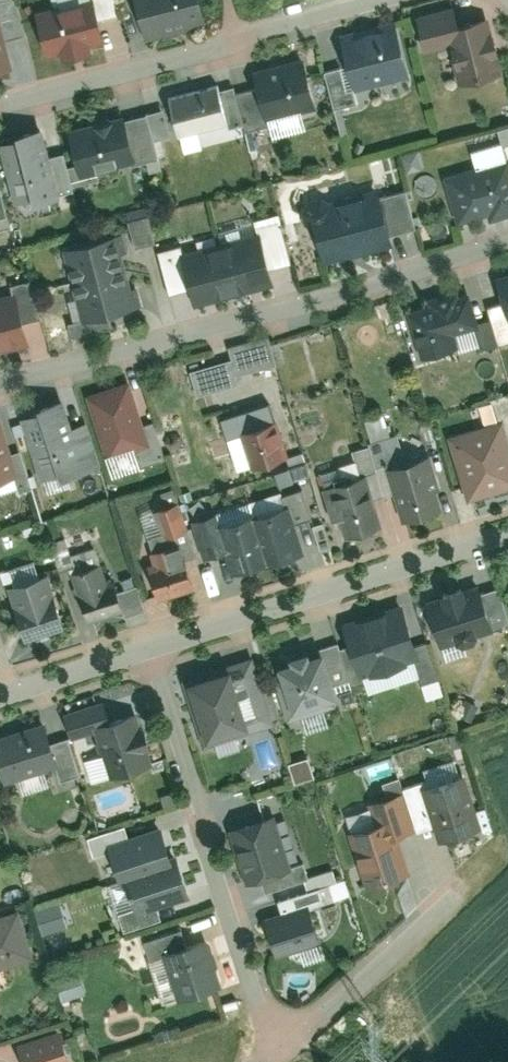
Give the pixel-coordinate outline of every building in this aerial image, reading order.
[(67,56),(69,65),(97,57),(94,48),(108,45),(96,0),(85,0),(39,12),(51,60),(67,56)] [(208,28),(201,0),(133,0),(145,45),(208,28)] [(460,87),(503,76),(496,49),(499,48),(497,41),(494,42),(487,18),(461,25),(455,4),(414,15),(424,52),(449,45),(460,87)] [(0,19),(0,78),(15,74),(0,19)] [(411,76),(397,22),(347,36),(347,34),(340,36),(344,51),(345,51),(356,91),(411,76)] [(320,110),(306,59),(254,73),(267,124),(320,110)] [(234,131),(221,84),(168,98),(181,146),(234,131)] [(139,163),(126,115),(70,131),(82,178),(139,163)] [(476,149),(506,139),(503,130),(473,140),(476,149)] [(48,134),(3,146),(18,201),(62,189),(48,134)] [(489,218),(490,222),(507,217),(507,162),(447,177),(460,225),(489,218)] [(312,205),(327,261),(397,243),(383,187),(312,205)] [(141,245),(160,240),(153,213),(134,218),(141,245)] [(237,294),(267,286),(266,281),(276,278),(262,227),(222,237),(237,294)] [(75,284),(120,273),(115,253),(127,250),(122,230),(65,245),(75,284)] [(207,302),(237,294),(222,237),(183,247),(196,300),(206,298),(207,302)] [(138,289),(125,292),(120,273),(75,284),(85,324),(143,309),(138,289)] [(35,341),(21,287),(0,292),(0,350),(35,341)] [(484,322),(475,287),(457,292),(456,289),(439,293),(440,297),(422,302),(431,336),(484,322)] [(244,381),(242,373),(286,361),(278,330),(231,343),(235,358),(195,368),(201,392),(244,381)] [(92,393),(108,456),(153,444),(137,381),(92,393)] [(27,420),(44,485),(87,474),(67,395),(36,403),(39,416),(27,420)] [(251,463),(286,454),(275,412),(240,421),(251,463)] [(23,479),(8,418),(0,420),(0,485),(23,479)] [(474,500),(507,489),(507,429),(505,419),(453,435),(474,500)] [(390,466),(407,520),(446,508),(441,493),(444,492),(432,453),(390,466)] [(332,484),(348,536),(388,524),(372,471),(332,484)] [(272,562),(308,551),(293,503),(257,515),(271,560),(272,562)] [(257,515),(256,512),(220,523),(235,571),(271,560),(257,515)] [(161,596),(201,583),(186,537),(152,548),(156,560),(150,561),(161,596)] [(120,576),(110,579),(104,559),(74,569),(90,619),(130,607),(120,576)] [(19,605),(29,637),(69,625),(59,592),(49,596),(43,577),(24,583),(30,602),(19,605)] [(429,598),(444,646),(498,628),(483,581),(429,598)] [(345,621),(364,679),(425,659),(406,602),(345,621)] [(281,663),(295,708),(341,694),(327,648),(281,663)] [(183,678),(204,744),(282,719),(261,654),(183,678)] [(153,768),(130,694),(67,714),(76,740),(98,733),(113,781),(153,768)] [(5,783),(65,764),(50,719),(0,734),(0,766),(5,783)] [(424,783),(443,843),(488,829),(469,768),(424,783)] [(284,809),(232,825),(250,883),(302,867),(284,809)] [(352,830),(370,887),(415,873),(396,816),(352,830)] [(126,877),(177,861),(166,826),(111,843),(122,879),(126,877)] [(138,913),(193,896),(181,860),(177,861),(126,877),(138,913)] [(65,899),(40,907),(47,932),(72,924),(65,899)] [(265,920),(277,959),(329,942),(316,903),(265,920)] [(37,959),(21,907),(0,913),(0,971),(37,959)] [(214,936),(167,951),(183,999),(229,984),(214,936)] [(75,1061),(64,1026),(19,1040),(26,1061),(71,1061),(75,1061)]
